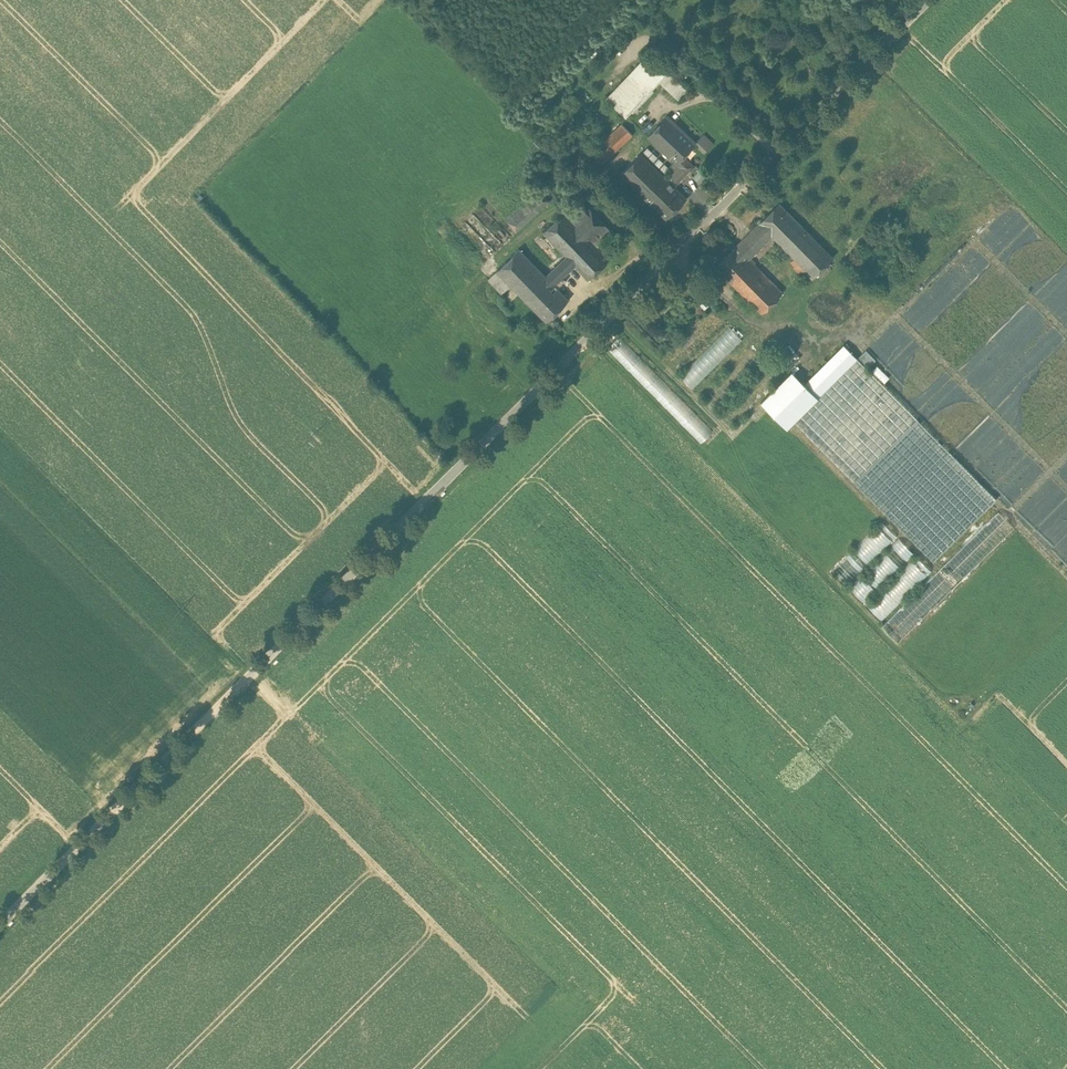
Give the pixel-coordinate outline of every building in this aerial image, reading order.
[(652,49),(606,97),(626,116),(672,67),(652,49)] [(587,88),(581,96),(591,104),(597,96),(587,88)] [(695,143),(666,116),(647,136),(676,163),(684,155),(695,143)] [(622,123),(590,154),(600,164),(632,134),(622,123)] [(712,142),(704,134),(698,140),(707,148),(712,142)] [(669,180),(641,153),(620,173),(649,201),(669,180)] [(694,165),(684,155),(676,163),(679,166),(687,173),(694,165)] [(679,166),(670,175),(678,182),(687,173),(679,166)] [(693,176),(700,182),(706,175),(699,170),(693,176)] [(687,197),(669,180),(649,201),(666,218),(687,197)] [(538,187),(506,217),(517,230),(549,200),(538,187)] [(589,213),(578,201),(566,213),(577,224),(589,213)] [(779,202),(760,221),(766,227),(763,230),(770,237),(772,236),(789,252),(809,232),(779,202)] [(566,213),(565,211),(543,231),(566,255),(575,264),(575,265),(587,278),(609,258),(597,246),(590,238),(577,224),(566,213)] [(589,213),(577,224),(590,238),(604,225),(591,211),(589,213)] [(760,221),(715,266),(733,284),(754,264),(755,262),(750,257),(770,237),(763,230),(766,227),(760,221)] [(604,225),(590,238),(597,246),(611,233),(604,225)] [(833,257),(809,232),(789,252),(799,262),(813,277),(833,257)] [(546,275),(519,248),(497,269),(510,283),(527,301),(550,279),(546,275)] [(566,255),(546,275),(550,279),(554,284),(575,264),(566,255)] [(813,277),(799,262),(788,272),(794,278),(799,273),(808,282),(813,277)] [(782,292),(754,264),(733,284),(762,313),(782,292)] [(510,283),(497,269),(487,278),(501,292),(510,283)] [(554,284),(550,279),(527,301),(546,320),(568,298),(554,284)] [(693,387),(743,338),(732,327),(682,376),(693,387)] [(844,344),(805,383),(793,371),(761,402),(787,428),(794,421),(858,358),(844,344)] [(876,359),(866,350),(859,357),(869,366),(876,359)] [(997,498),(858,358),(794,421),(933,561),(997,498)] [(998,511),(882,627),(898,643),(1014,527),(998,511)] [(900,538),(891,547),(906,561),(915,551),(900,538)]
